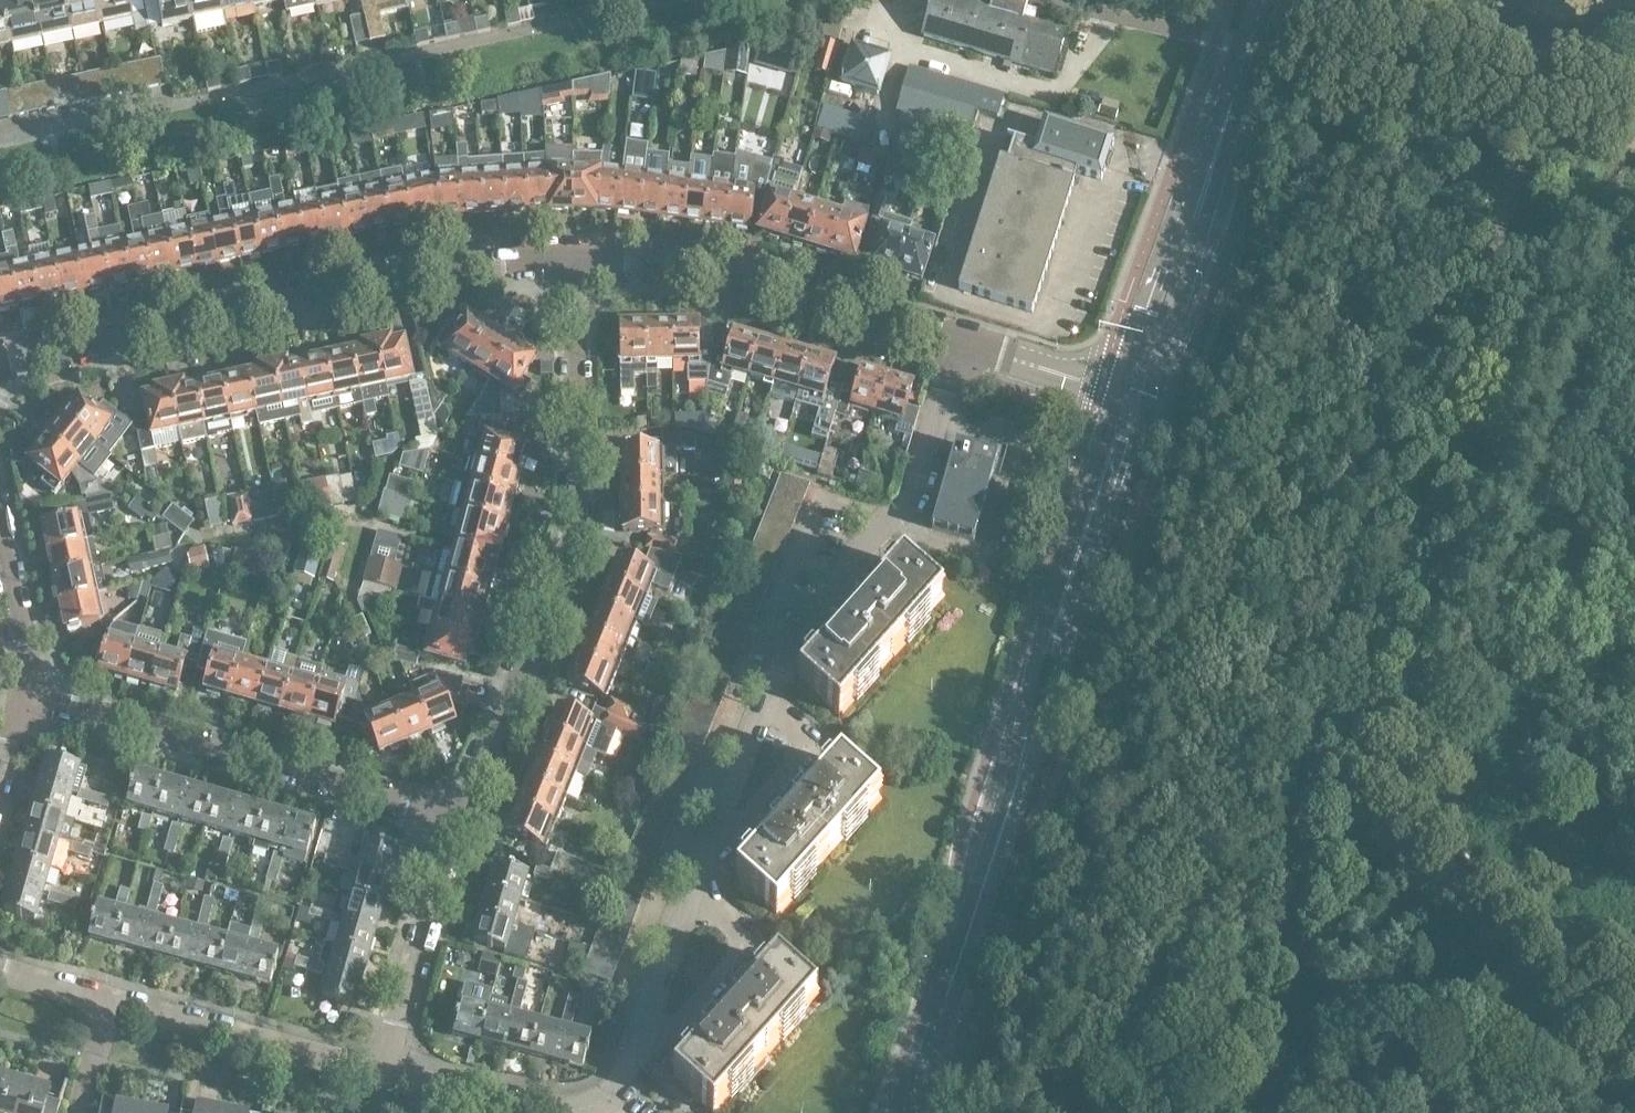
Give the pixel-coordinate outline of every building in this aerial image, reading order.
[(2,4),(11,44),(41,38),(32,0),(19,0),(2,4)] [(41,38),(71,31),(64,0),(33,0),(41,38)] [(71,31),(101,25),(96,0),(64,0),(71,31)] [(101,25),(132,18),(133,18),(136,31),(148,28),(145,15),(132,17),(128,0),(96,0),(101,25)] [(145,15),(148,28),(161,25),(161,27),(192,20),(188,0),(155,0),(158,12),(145,15)] [(192,20),(196,19),(199,33),(225,27),(222,14),(219,0),(188,0),(192,20)] [(222,14),(252,7),(251,0),(219,0),(222,14)] [(283,1),(285,13),(301,9),(316,7),(316,8),(317,7),(315,0),(283,0),(283,1)] [(364,16),(369,43),(385,39),(380,15),(408,9),(406,2),(406,0),(360,0),(364,16)] [(529,9),(529,10),(547,6),(546,0),(527,0),(529,9)] [(925,36),(1005,60),(1003,68),(1011,71),(1013,62),(1054,74),(1066,32),(1022,19),(1027,1),(1026,0),(993,0),(991,6),(987,5),(986,9),(954,0),(935,0),(925,36)] [(0,4),(0,47),(11,44),(2,4),(0,4)] [(505,14),(508,28),(532,22),(529,10),(529,9),(505,14)] [(369,43),(364,16),(350,19),(356,45),(369,43)] [(488,18),(475,21),(478,34),(491,31),(488,18)] [(832,62),(837,42),(838,42),(843,24),(824,26),(822,38),(824,38),(819,59),(832,62)] [(458,25),(442,28),(445,41),(461,38),(458,25)] [(414,34),(417,47),(445,41),(442,28),(414,34)] [(765,61),(797,71),(803,54),(771,43),(765,61)] [(852,44),(839,83),(879,95),(891,56),(852,44)] [(732,45),(728,69),(747,72),(751,48),(732,45)] [(726,53),(705,58),(703,71),(724,74),(726,53)] [(297,59),(300,73),(313,69),(310,56),(297,59)] [(157,59),(141,63),(146,89),(166,84),(160,58),(157,59)] [(697,77),(699,59),(681,63),(679,75),(697,77)] [(141,63),(123,66),(129,92),(146,89),(141,63)] [(267,65),(269,79),(283,76),(280,63),(267,65)] [(123,66),(111,69),(116,95),(129,92),(123,66)] [(902,115),(890,154),(956,173),(968,134),(974,112),(997,118),(1003,95),(909,68),(896,113),(902,115)] [(111,69),(92,73),(98,99),(116,95),(111,69)] [(236,72),(238,85),(252,83),(249,69),(236,72)] [(648,74),(635,72),(633,85),(647,87),(648,74)] [(92,73),(80,76),(85,102),(98,99),(92,73)] [(80,76),(63,79),(69,105),(85,102),(80,76)] [(206,79),(209,92),(222,89),(219,76),(206,79)] [(63,79),(51,82),(56,108),(69,105),(63,79)] [(609,79),(570,84),(571,99),(586,98),(587,104),(609,102),(609,79)] [(51,82),(32,86),(38,112),(56,108),(51,82)] [(541,93),(540,93),(541,110),(542,109),(542,108),(564,105),(564,100),(571,99),(570,84),(562,85),(562,88),(541,91),(541,93)] [(32,86),(20,89),(26,115),(38,112),(32,86)] [(20,89),(3,92),(9,118),(26,115),(20,89)] [(0,93),(0,120),(9,118),(3,92),(0,93)] [(541,110),(540,93),(520,96),(522,112),(541,110)] [(519,94),(502,98),(504,108),(517,105),(519,94)] [(497,102),(480,104),(481,115),(498,114),(497,102)] [(874,123),(823,106),(815,129),(866,146),(874,123)] [(452,110),(430,114),(431,132),(454,128),(452,110)] [(419,116),(393,122),(396,136),(410,133),(409,127),(420,125),(419,116)] [(1004,135),(997,161),(1071,185),(1076,170),(1102,178),(1113,143),(1044,121),(1036,145),(1004,135)] [(385,124),(370,127),(373,142),(388,139),(385,124)] [(832,135),(814,129),(811,138),(829,144),(832,135)] [(338,133),(325,136),(328,149),(341,147),(338,133)] [(315,141),(305,143),(309,158),(319,156),(315,141)] [(292,144),(283,146),(285,157),(295,155),(292,144)] [(622,173),(617,211),(639,214),(644,176),(648,147),(638,145),(626,144),(622,173)] [(861,149),(843,144),(839,157),(856,163),(861,149)] [(467,145),(455,146),(457,180),(458,189),(460,215),(482,213),(479,176),(478,160),(468,161),(467,145)] [(572,146),(544,146),(547,171),(545,171),(546,177),(549,208),(550,211),(572,210),(572,146)] [(573,146),(572,146),(572,210),(595,209),(596,208),(600,170),(602,155),(573,155),(573,146)] [(600,170),(596,208),(617,211),(622,173),(609,171),(612,147),(604,146),(602,155),(600,170)] [(644,176),(639,214),(661,216),(666,178),(669,156),(658,155),(659,148),(648,147),(644,176)] [(878,154),(861,149),(856,163),(874,168),(878,154)] [(251,153),(241,155),(243,170),(254,168),(251,153)] [(731,187),(726,225),(749,228),(752,207),(758,208),(758,211),(759,211),(763,196),(766,187),(774,160),(773,160),(770,168),(754,164),(756,159),(736,153),(735,158),(731,187)] [(544,155),(523,157),(524,172),(527,209),(549,208),(546,177),(545,171),(544,155)] [(710,184),(705,222),(726,225),(731,187),(735,158),(713,155),(712,161),(710,184)] [(523,157),(501,158),(502,171),(502,174),(505,211),(527,209),(524,172),(523,157)] [(501,158),(478,160),(479,176),(482,213),(505,211),(502,174),(502,171),(501,158)] [(688,181),(683,219),(705,222),(710,184),(712,161),(701,159),(691,158),(691,160),(690,167),(688,181)] [(435,179),(433,179),(438,216),(440,216),(460,215),(458,189),(457,180),(456,159),(434,161),(436,179),(435,179)] [(766,203),(757,230),(767,233),(769,238),(778,241),(781,238),(794,200),(795,197),(794,197),(801,172),(782,166),(783,163),(774,160),(766,187),(763,196),(767,197),(766,203)] [(997,161),(987,193),(1061,217),(1071,185),(997,161)] [(666,178),(661,216),(683,219),(688,181),(690,167),(668,165),(666,178)] [(401,170),(380,175),(391,226),(412,221),(405,185),(401,170)] [(955,175),(942,171),(935,194),(948,199),(955,175)] [(380,175),(359,179),(370,230),(391,226),(380,175)] [(280,178),(269,180),(271,191),(272,193),(276,213),(284,249),(306,244),(298,208),(287,211),(280,178)] [(359,179),(339,184),(339,188),(342,199),(350,235),(370,230),(359,179)] [(422,181),(405,185),(412,221),(420,220),(438,216),(433,179),(422,181)] [(108,182),(93,186),(97,199),(112,196),(108,182)] [(233,185),(223,187),(226,198),(227,198),(232,223),(240,258),(262,254),(254,218),(249,197),(237,200),(233,185)] [(882,228),(870,266),(873,267),(874,270),(881,272),(884,271),(895,274),(907,236),(908,236),(909,232),(912,223),(888,216),(892,202),(890,201),(894,189),(882,186),(879,198),(872,219),(871,224),(882,228)] [(339,188),(317,192),(320,203),(328,239),(350,235),(342,199),(339,188)] [(315,190),(295,195),(298,208),(306,244),(328,239),(320,203),(317,192),(316,193),(315,190)] [(272,193),(249,197),(254,218),(262,254),(284,249),(276,213),(272,193)] [(987,193),(977,225),(1052,249),(1061,217),(987,193)] [(794,200),(781,238),(791,241),(793,245),(801,248),(805,245),(818,204),(795,197),(794,200)] [(223,224),(210,227),(218,263),(240,258),(232,223),(227,198),(226,198),(218,200),(223,224)] [(22,215),(43,211),(41,200),(20,204),(22,215)] [(841,215),(829,253),(839,256),(840,261),(847,263),(853,261),(865,223),(869,210),(845,203),(842,212),(841,215)] [(818,204),(805,245),(815,249),(817,253),(825,256),(829,253),(841,215),(842,212),(818,204)] [(147,206),(137,208),(144,242),(152,277),(174,273),(166,237),(162,217),(150,219),(147,206)] [(134,244),(122,246),(130,282),(152,277),(144,242),(137,208),(126,210),(134,244)] [(179,234),(166,237),(174,273),(196,268),(188,232),(185,220),(186,220),(184,211),(175,213),(179,234)] [(186,220),(185,220),(188,232),(196,268),(218,263),(210,227),(207,216),(186,220)] [(95,217),(93,218),(99,247),(100,252),(108,287),(130,282),(122,246),(118,230),(98,234),(95,217)] [(79,256),(78,256),(86,292),(87,291),(108,287),(100,252),(99,247),(93,218),(84,219),(91,253),(79,256)] [(977,225),(967,257),(1042,281),(1052,249),(977,225)] [(14,234),(3,236),(7,256),(9,256),(20,306),(42,301),(35,271),(34,266),(21,268),(14,234)] [(907,236),(895,274),(898,275),(899,278),(906,280),(909,279),(919,282),(932,244),(908,236),(907,236)] [(48,245),(30,249),(34,266),(35,271),(42,301),(63,296),(55,261),(52,262),(48,245)] [(0,258),(0,310),(20,306),(9,256),(7,256),(0,258)] [(78,256),(55,261),(63,296),(74,294),(86,292),(78,256)] [(967,257),(958,289),(1033,312),(1042,281),(967,257)] [(436,344),(468,364),(489,329),(466,315),(454,335),(445,330),(436,344)] [(674,321),(672,324),(673,364),(689,364),(689,383),(707,383),(713,351),(714,345),(699,345),(698,324),(696,322),(691,322),(689,324),(684,324),(682,320),(674,321)] [(657,325),(645,325),(646,353),(646,365),(673,364),(672,324),(669,325),(666,321),(660,321),(657,325)] [(631,326),(619,326),(621,393),(634,393),(633,376),(646,375),(646,365),(646,353),(645,325),(643,325),(640,322),(634,322),(631,326)] [(489,329),(468,364),(490,377),(512,342),(489,329)] [(707,383),(707,393),(726,399),(732,379),(733,373),(748,378),(759,341),(758,340),(753,339),(752,334),(745,332),(740,335),(732,333),(726,355),(713,351),(707,383)] [(759,341),(748,378),(773,385),(784,348),(770,344),(769,339),(764,338),(760,341),(759,341)] [(403,341),(377,347),(386,386),(409,381),(422,439),(416,440),(418,450),(418,451),(429,449),(429,450),(433,449),(438,436),(437,431),(434,416),(428,387),(425,375),(411,378),(403,341)] [(487,388),(469,419),(503,417),(501,384),(522,397),(531,381),(523,376),(535,356),(512,342),(490,377),(485,386),(487,388)] [(377,347),(351,352),(363,405),(366,417),(376,415),(374,402),(389,399),(386,386),(377,347)] [(773,385),(770,397),(795,404),(809,355),(805,354),(804,349),(799,348),(794,351),(784,348),(773,385)] [(351,352),(325,358),(337,411),(363,405),(351,352)] [(809,355),(795,404),(820,411),(812,438),(828,443),(837,415),(836,415),(842,390),(828,386),(835,362),(821,358),(819,354),(814,352),(809,355)] [(325,358),(299,364),(313,424),(324,422),(322,414),(337,411),(325,358)] [(299,364),(274,369),(285,421),(299,418),(301,427),(313,424),(299,364)] [(842,390),(836,415),(837,415),(851,419),(854,407),(878,414),(889,378),(879,375),(880,371),(865,367),(857,394),(842,390)] [(274,369),(248,375),(256,414),(259,427),(285,421),(274,369)] [(248,375),(222,380),(230,419),(256,414),(248,375)] [(657,390),(656,375),(646,376),(647,390),(657,390)] [(889,378),(878,414),(900,420),(896,434),(913,439),(920,413),(907,409),(914,386),(911,385),(912,381),(896,376),(895,380),(889,378)] [(222,380),(195,386),(207,440),(217,438),(217,436),(233,433),(230,419),(222,380)] [(169,392),(180,442),(181,446),(207,440),(195,386),(169,392)] [(428,387),(434,416),(442,405),(445,400),(428,387)] [(137,433),(141,453),(143,463),(144,463),(146,469),(158,466),(154,450),(156,449),(156,447),(180,442),(169,392),(144,397),(149,422),(135,426),(137,433)] [(78,397),(62,418),(106,453),(127,425),(137,433),(135,426),(133,411),(118,414),(118,415),(103,404),(97,411),(78,397)] [(447,408),(442,405),(434,416),(437,431),(442,429),(448,420),(447,408)] [(748,416),(737,413),(732,427),(729,442),(746,447),(750,435),(743,432),(748,416)] [(503,417),(469,419),(465,420),(461,427),(479,431),(471,461),(521,474),(529,446),(500,439),(503,428),(503,417)] [(62,418),(46,439),(93,476),(109,456),(106,453),(62,418)] [(698,420),(679,419),(679,430),(697,432),(698,420)] [(717,426),(705,423),(702,434),(714,437),(717,426)] [(622,463),(619,466),(619,472),(622,475),(622,477),(663,477),(663,478),(674,477),(677,477),(677,451),(696,451),(696,435),(662,436),(662,441),(646,442),(646,449),(622,450),(622,463)] [(399,436),(374,440),(376,454),(401,450),(399,436)] [(93,476),(46,439),(29,460),(48,475),(42,483),(56,494),(71,474),(80,487),(82,498),(86,498),(87,501),(117,495),(93,476)] [(985,452),(957,444),(933,530),(976,542),(1002,447),(987,443),(985,452)] [(839,452),(824,448),(817,475),(832,479),(839,452)] [(403,454),(400,468),(423,474),(429,450),(429,449),(418,451),(418,450),(403,454)] [(800,454),(780,449),(778,460),(797,465),(800,454)] [(459,472),(456,484),(514,499),(521,474),(471,461),(467,474),(459,472)] [(770,481),(774,472),(764,468),(760,477),(770,481)] [(373,470),(352,474),(357,498),(370,497),(375,481),(373,470)] [(891,483),(865,475),(862,486),(887,494),(891,483)] [(385,491),(381,507),(379,514),(389,517),(388,521),(399,524),(400,520),(406,522),(412,499),(411,499),(415,483),(390,476),(386,492),(385,491)] [(782,476),(777,488),(805,497),(811,483),(782,476)] [(339,477),(324,480),(330,507),(345,504),(339,477)] [(622,490),(619,492),(620,504),(663,503),(663,478),(663,477),(622,477),(622,488),(622,490)] [(324,480),(298,485),(304,512),(330,507),(324,480)] [(729,483),(730,501),(741,501),(740,483),(729,483)] [(456,484),(449,509),(507,525),(514,499),(456,484)] [(287,488),(273,491),(279,517),(292,514),(287,488)] [(777,488),(772,501),(800,510),(805,497),(777,488)] [(273,491),(248,496),(253,522),(279,517),(273,491)] [(252,522),(245,494),(225,498),(231,526),(252,522)] [(136,498),(127,510),(141,520),(144,516),(153,522),(158,515),(136,498)] [(211,529),(226,526),(220,499),(205,503),(211,529)] [(772,501),(767,513),(795,522),(800,510),(772,501)] [(663,503),(620,504),(620,518),(623,520),(623,531),(664,531),(663,503)] [(174,505),(163,519),(185,536),(194,524),(195,522),(174,505)] [(507,525),(449,509),(442,536),(458,540),(456,545),(499,557),(507,525)] [(767,513),(762,526),(790,535),(795,522),(767,513)] [(48,551),(94,541),(96,540),(91,514),(42,525),(44,535),(40,536),(43,551),(48,550),(48,551)] [(762,526),(757,538),(785,547),(790,535),(762,526)] [(379,534),(376,545),(397,551),(401,538),(379,532),(379,534)] [(648,537),(646,549),(651,550),(675,556),(678,543),(648,537)] [(757,538),(751,551),(780,560),(785,547),(757,538)] [(94,541),(48,551),(54,577),(100,567),(94,541)] [(331,543),(320,580),(334,584),(345,548),(331,543)] [(323,551),(302,545),(294,574),(315,580),(323,551)] [(444,551),(437,575),(490,589),(498,561),(499,557),(456,545),(455,548),(454,553),(444,551)] [(211,564),(207,546),(189,550),(193,568),(211,564)] [(276,547),(271,567),(284,569),(289,550),(277,547),(276,547)] [(611,571),(606,581),(609,582),(647,598),(652,586),(668,592),(682,558),(675,556),(651,550),(644,567),(619,557),(614,570),(611,571)] [(256,556),(235,551),(231,569),(251,574),(256,556)] [(751,551),(746,563),(775,572),(780,560),(751,551)] [(169,553),(144,559),(146,571),(172,566),(169,553)] [(706,561),(686,557),(684,567),(704,571),(706,561)] [(368,559),(362,582),(366,583),(392,590),(395,591),(402,567),(368,559)] [(903,565),(851,621),(891,657),(943,600),(925,584),(930,579),(912,562),(907,568),(903,565)] [(746,563),(741,575),(770,585),(775,572),(746,563)] [(100,567),(54,577),(59,603),(93,595),(107,592),(102,567),(100,567)] [(165,570),(152,583),(151,589),(171,595),(177,574),(165,570)] [(432,575),(425,599),(483,615),(490,589),(437,575),(437,577),(432,575)] [(741,575),(736,588),(765,597),(770,585),(741,575)] [(603,597),(599,607),(637,623),(648,627),(658,602),(647,598),(609,582),(606,581),(601,594),(603,597)] [(141,586),(139,596),(148,599),(151,589),(152,583),(141,586)] [(361,598),(358,605),(361,613),(376,616),(379,603),(388,605),(392,590),(366,583),(366,585),(361,598)] [(137,602),(139,596),(141,586),(131,588),(128,599),(137,602)] [(93,595),(59,603),(65,629),(99,622),(93,595)] [(425,600),(422,600),(419,610),(437,615),(433,629),(476,640),(483,615),(425,599),(425,600)] [(592,623),(589,632),(627,648),(637,623),(599,607),(598,610),(593,612),(590,620),(592,623)] [(363,616),(353,620),(361,638),(371,635),(363,616)] [(851,621),(797,681),(801,684),(796,690),(814,707),(819,701),(837,717),(891,657),(851,621)] [(111,628),(108,637),(98,671),(125,679),(140,630),(117,623),(111,628)] [(721,624),(716,636),(744,648),(749,635),(721,624)] [(140,629),(140,630),(125,679),(151,686),(162,648),(161,648),(165,636),(140,629)] [(162,648),(151,686),(177,694),(187,660),(198,664),(207,632),(194,629),(191,640),(181,637),(177,653),(162,648)] [(476,640),(433,629),(426,656),(469,668),(476,640)] [(198,664),(196,669),(209,672),(204,688),(208,689),(207,692),(219,696),(220,692),(232,696),(241,662),(242,662),(243,658),(241,658),(245,644),(207,632),(198,664)] [(580,646),(576,656),(617,673),(627,648),(589,632),(584,645),(580,646)] [(744,648),(716,636),(712,648),(739,660),(744,648)] [(639,644),(636,651),(649,656),(652,649),(639,644)] [(397,648),(393,661),(417,667),(420,654),(397,648)] [(739,660),(712,648),(706,661),(734,672),(739,660)] [(271,651),(257,703),(282,710),(297,660),(297,658),(287,655),(288,652),(275,649),(274,652),(271,651)] [(649,656),(636,651),(632,661),(645,666),(649,656)] [(573,672),(568,683),(606,698),(617,673),(576,656),(570,669),(573,672)] [(297,660),(282,710),(307,717),(320,673),(322,667),(297,660)] [(706,661),(701,673),(729,684),(734,672),(706,661)] [(241,662),(232,696),(257,703),(267,665),(257,662),(256,666),(242,662),(241,662)] [(435,677),(410,687),(414,695),(429,731),(454,721),(449,707),(454,705),(450,696),(457,693),(461,679),(436,672),(435,677)] [(318,680),(307,717),(309,718),(335,725),(337,717),(351,721),(357,700),(359,695),(362,684),(320,673),(318,680)] [(729,684),(701,673),(696,685),(724,697),(729,684)] [(724,697),(696,685),(691,698),(719,709),(724,697)] [(404,742),(391,710),(376,716),(374,712),(366,715),(359,695),(351,721),(350,724),(362,728),(368,741),(374,738),(380,752),(404,742)] [(429,731),(414,695),(405,699),(406,703),(391,710),(404,742),(429,731)] [(719,709),(691,698),(687,710),(714,721),(719,709)] [(611,701),(606,713),(636,725),(641,713),(611,701)] [(550,720),(545,732),(587,749),(586,749),(601,755),(605,757),(616,731),(641,741),(646,729),(636,725),(606,713),(596,709),(591,722),(558,708),(553,719),(550,720)] [(714,721),(687,710),(682,722),(709,733),(714,721)] [(681,722),(676,735),(677,735),(704,746),(709,733),(682,722),(681,722)] [(543,745),(538,758),(577,773),(587,777),(591,779),(601,755),(586,749),(587,749),(545,732),(541,743),(543,745)] [(529,769),(526,778),(528,782),(528,783),(567,797),(577,802),(587,777),(577,773),(538,758),(534,768),(529,769)] [(47,760),(40,786),(71,795),(79,769),(47,760)] [(839,764),(787,822),(827,857),(879,799),(861,783),(866,777),(848,761),(843,767),(839,764)] [(125,805),(152,813),(161,781),(135,774),(125,805)] [(161,781),(152,813),(177,820),(187,789),(161,781)] [(519,796),(515,806),(557,823),(567,798),(567,797),(528,783),(523,795),(519,796)] [(654,790),(635,783),(631,794),(649,802),(654,790)] [(40,786),(33,811),(64,820),(71,795),(40,786)] [(187,789),(177,820),(203,828),(212,796),(187,789)] [(80,790),(77,800),(93,804),(95,795),(80,790)] [(649,802),(631,794),(625,809),(643,816),(645,811),(649,802)] [(110,799),(95,795),(93,804),(107,808),(110,799)] [(212,796),(203,828),(228,835),(238,804),(212,796)] [(238,804),(228,835),(254,843),(263,811),(238,804)] [(511,823),(507,833),(546,849),(557,823),(515,806),(510,820),(511,823)] [(33,811),(25,836),(57,845),(57,844),(63,846),(65,841),(69,842),(75,823),(64,820),(33,811)] [(254,843),(252,849),(268,854),(270,847),(280,850),(289,819),(263,811),(254,843)] [(148,833),(152,818),(142,815),(138,831),(148,833)] [(281,850),(279,855),(283,856),(282,859),(304,866),(315,826),(289,819),(280,850),(281,850)] [(827,857),(787,822),(735,880),(739,883),(734,889),(751,905),(757,899),(775,915),(827,857)] [(669,832),(640,823),(635,836),(664,844),(669,832)] [(172,824),(168,839),(178,842),(182,827),(172,824)] [(25,836),(18,862),(50,871),(61,874),(67,852),(62,851),(63,846),(57,844),(57,845),(25,836)] [(664,844),(635,836),(630,848),(659,857),(664,844)] [(223,838),(219,853),(229,856),(233,841),(223,838)] [(618,838),(614,850),(627,855),(630,848),(632,844),(618,838)] [(168,839),(164,852),(174,855),(178,842),(168,839)] [(63,846),(62,851),(67,852),(77,855),(80,846),(69,842),(65,841),(63,846)] [(367,845),(359,871),(390,880),(397,854),(367,845)] [(92,849),(80,846),(77,855),(90,859),(92,849)] [(659,857),(630,848),(625,861),(654,869),(659,857)] [(219,853),(215,866),(226,869),(229,856),(219,853)] [(558,853),(551,870),(551,871),(597,884),(602,871),(558,853)] [(274,854),(270,868),(279,871),(283,856),(274,854)] [(340,859),(326,855),(323,865),(337,869),(340,859)] [(340,859),(337,869),(351,873),(354,863),(340,859)] [(654,869),(625,861),(620,873),(649,881),(654,869)] [(18,862),(11,887),(43,896),(50,871),(18,862)] [(496,864),(489,890),(520,899),(527,873),(496,864)] [(551,870),(536,866),(533,876),(549,880),(551,871),(550,871),(551,870)] [(270,868),(266,881),(275,884),(279,871),(270,868)] [(154,884),(150,898),(160,901),(164,887),(159,886),(163,872),(156,870),(152,884),(154,884)] [(359,871),(352,897),(383,905),(390,880),(359,871)] [(649,881),(620,873),(615,886),(644,893),(649,881)] [(644,893),(615,886),(610,899),(640,907),(644,893)] [(43,896),(11,887),(4,913),(35,922),(43,896)] [(121,889),(116,904),(126,906),(130,891),(121,889)] [(239,893),(226,889),(223,899),(236,903),(239,893)] [(489,890),(482,915),(513,924),(520,899),(489,890)] [(64,896),(50,892),(47,902),(61,906),(64,896)] [(339,893),(334,912),(340,914),(338,918),(345,920),(345,922),(375,931),(383,905),(352,897),(339,893)] [(64,896),(61,906),(75,910),(78,901),(64,896)] [(147,912),(151,914),(156,915),(160,901),(150,898),(147,910),(147,912)] [(204,898),(201,911),(211,914),(214,900),(204,898)] [(640,907),(610,899),(606,911),(635,920),(640,907)] [(524,911),(538,916),(541,906),(527,902),(524,911)] [(310,912),(309,916),(323,920),(326,910),(312,906),(310,912)] [(99,907),(90,938),(117,945),(125,914),(99,907)] [(138,918),(125,914),(117,945),(142,952),(150,921),(149,921),(151,914),(147,912),(147,910),(140,908),(138,918)] [(308,921),(309,916),(310,912),(300,909),(297,918),(308,921)] [(323,920),(337,924),(340,914),(326,910),(323,920)] [(201,911),(198,926),(207,928),(211,914),(201,911)] [(635,920),(606,911),(601,924),(631,933),(635,920)] [(253,926),(262,929),(266,915),(256,913),(253,926)] [(513,924),(482,915),(475,941),(505,950),(504,954),(527,961),(535,932),(519,927),(512,925),(513,924)] [(150,921),(142,952),(167,959),(176,928),(150,921)] [(375,931),(345,922),(338,947),(368,956),(375,931)] [(631,933),(601,924),(596,937),(626,946),(631,933)] [(227,941),(218,972),(244,979),(252,948),(254,940),(249,939),(251,931),(231,925),(227,941)] [(251,931),(249,939),(254,940),(259,941),(262,929),(253,926),(251,931)] [(176,928),(167,959),(193,965),(201,934),(176,928)] [(201,934),(193,965),(218,972),(227,941),(201,934)] [(626,946),(596,937),(592,950),(622,959),(626,946)] [(325,944),(319,964),(325,966),(323,970),(330,972),(361,981),(368,956),(338,947),(325,944)] [(252,948),(244,979),(270,986),(278,955),(252,948)] [(622,959),(592,950),(587,963),(617,972),(622,959)] [(502,958),(484,954),(480,972),(497,977),(502,958)] [(296,962),(294,967),(308,971),(311,962),(297,957),(296,962)] [(296,962),(285,959),(282,970),(292,973),(294,967),(296,962)] [(778,963),(725,1021),(764,1057),(818,999),(799,982),(804,977),(786,960),(781,966),(778,963)] [(311,962),(308,971),(322,975),(325,966),(319,964),(311,962)] [(587,963),(586,966),(583,975),(613,986),(617,972),(587,963)] [(330,972),(323,998),(353,1007),(361,981),(330,972)] [(514,995),(524,997),(528,983),(518,981),(514,995)] [(466,986),(453,1034),(480,1041),(492,997),(493,993),(466,986)] [(566,1008),(575,1011),(579,997),(570,994),(566,1008)] [(514,995),(511,1009),(520,1011),(524,997),(514,995)] [(492,997),(480,1041),(506,1048),(514,1016),(505,1013),(508,1001),(492,997)] [(566,1008),(562,1022),(571,1025),(575,1011),(566,1008)] [(514,1016),(506,1048),(532,1055),(540,1023),(514,1016)] [(676,1082),(671,1088),(689,1104),(694,1098),(711,1112),(714,1112),(764,1057),(725,1021),(672,1079),(676,1082)] [(540,1023),(532,1055),(557,1062),(566,1030),(540,1023)] [(566,1030),(557,1062),(584,1069),(592,1037),(566,1030)] [(26,1081),(0,1074),(0,1112),(16,1112),(26,1081)] [(16,1112),(58,1112),(60,1106),(48,1103),(52,1089),(26,1081),(16,1112)] [(142,1107),(116,1102),(114,1112),(141,1112),(142,1107)] [(223,1108),(196,1103),(194,1112),(222,1112),(223,1108)]
